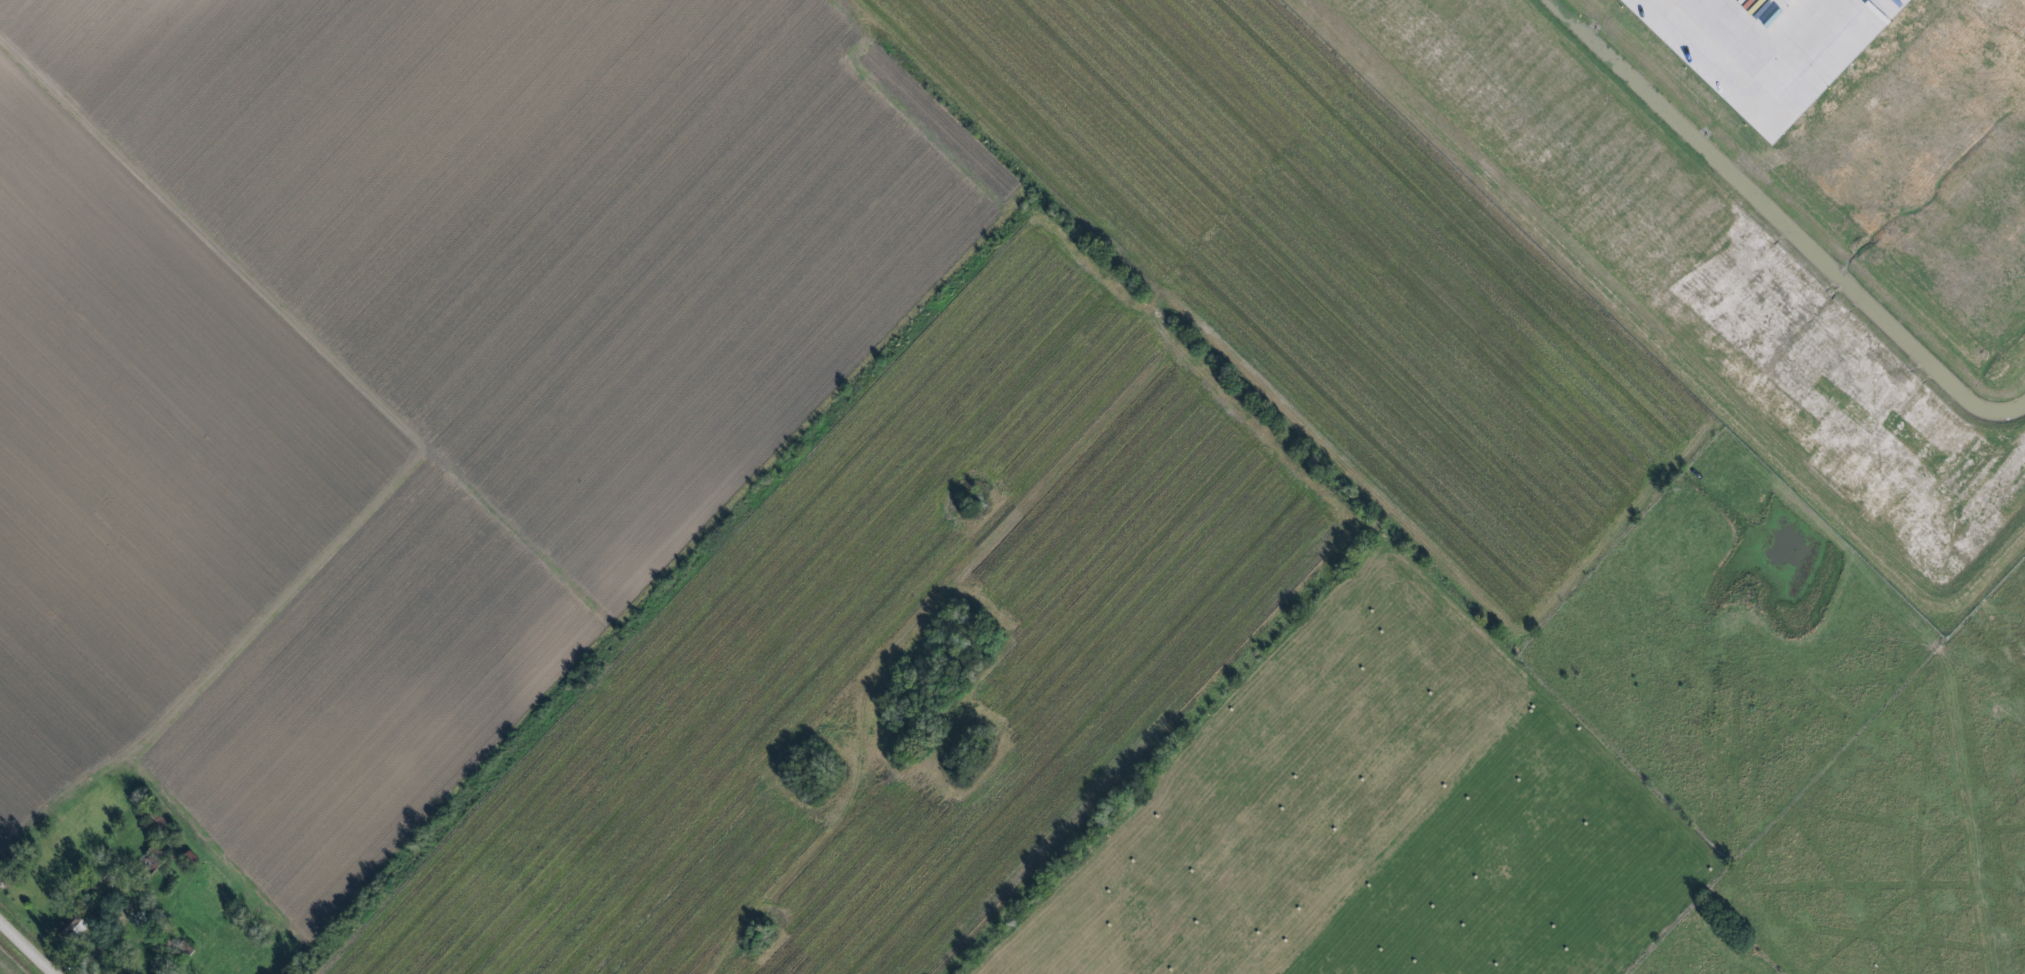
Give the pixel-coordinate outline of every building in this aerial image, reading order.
[(142,859),(153,871),(163,862),(152,850),(142,859)] [(56,930),(70,943),(87,925),(74,912),(56,930)]
